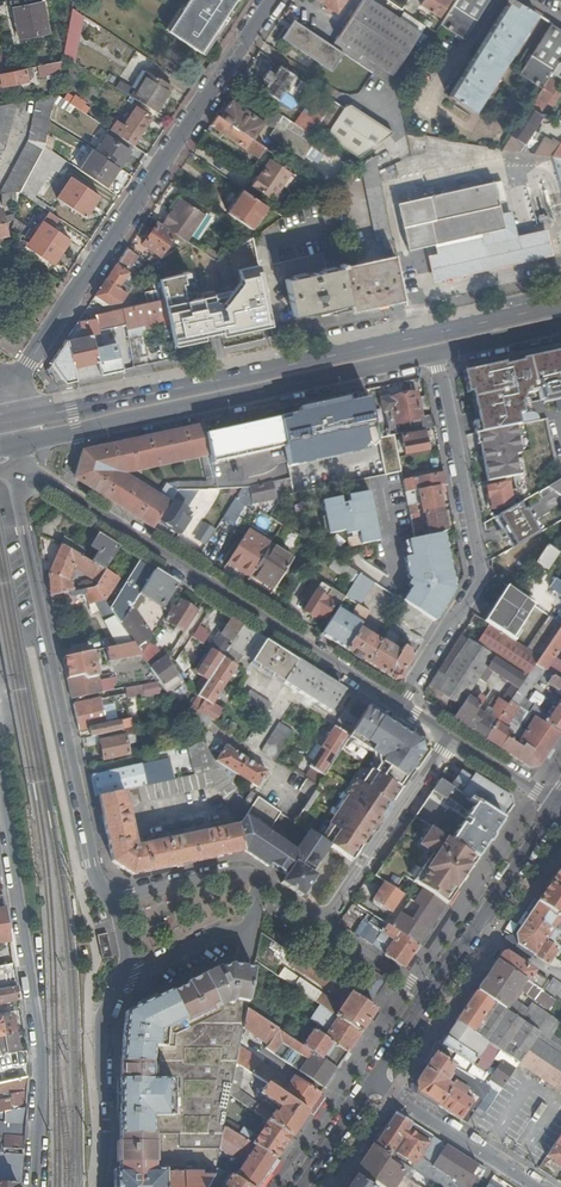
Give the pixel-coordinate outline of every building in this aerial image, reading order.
[(186,1),(165,31),(198,54),(212,33),(207,30),(215,19),(219,22),(234,0),(186,0),(186,1)] [(219,22),(212,33),(198,54),(202,56),(239,0),(234,0),(219,22)] [(334,13),(342,0),(314,0),(334,13)] [(366,0),(363,0),(332,49),(342,56),(372,75),(386,85),(419,34),(366,0)] [(445,0),(422,0),(418,6),(435,17),(446,0),(445,0)] [(438,26),(462,41),(476,21),(475,20),(488,0),(454,0),(438,26)] [(472,114),(534,16),(508,0),(505,0),(503,3),(505,3),(501,9),(501,11),(446,97),(472,114)] [(46,34),(41,2),(12,8),(17,39),(46,34)] [(71,8),(66,31),(61,56),(74,64),(83,16),(71,8)] [(86,18),(83,23),(95,32),(98,27),(86,18)] [(219,22),(215,19),(207,30),(212,33),(219,22)] [(280,40),(331,74),(342,56),(332,49),(319,40),(292,22),(280,40)] [(524,64),(517,76),(539,90),(546,79),(552,69),(560,55),(560,33),(549,26),(529,58),(528,57),(523,64),(524,64)] [(552,69),(560,74),(560,55),(552,69)] [(38,77),(62,72),(60,60),(35,65),(38,77)] [(272,75),(263,69),(257,78),(265,84),(260,92),(275,102),(282,93),(297,102),(306,88),(292,79),(293,78),(277,68),(272,75)] [(26,81),(24,69),(5,73),(0,74),(0,86),(26,81)] [(168,88),(148,76),(133,100),(152,112),(168,88)] [(546,79),(539,90),(520,119),(528,124),(541,103),(544,104),(555,85),(546,79)] [(118,81),(114,88),(128,97),(132,90),(118,81)] [(54,85),(49,84),(45,95),(52,94),(54,85)] [(18,158),(0,194),(17,193),(40,147),(43,136),(47,122),(51,103),(53,94),(52,94),(45,95),(35,97),(26,140),(18,158)] [(51,103),(63,111),(68,104),(66,103),(53,94),(51,103)] [(81,103),(71,96),(66,103),(68,104),(77,109),(81,103)] [(3,144),(15,101),(0,104),(0,149),(2,144),(3,144)] [(229,103),(219,118),(251,139),(260,126),(259,123),(229,103)] [(342,110),(331,103),(314,130),(354,157),(388,134),(349,108),(342,110)] [(116,122),(110,131),(130,145),(133,147),(151,119),(134,108),(123,126),(116,122)] [(307,148),(325,160),(332,151),(309,136),(269,109),(264,117),(274,124),(272,129),(266,137),(299,159),(307,148)] [(249,147),(246,152),(256,159),(264,148),(251,139),(219,118),(215,115),(208,125),(221,134),(218,137),(221,139),(224,137),(242,150),(246,145),(249,147)] [(264,117),(259,123),(260,126),(272,129),(274,124),(264,117)] [(130,145),(110,131),(95,153),(115,167),(130,145)] [(51,140),(43,136),(40,147),(48,152),(51,140)] [(551,158),(559,159),(560,159),(560,141),(551,158)] [(48,152),(40,147),(17,193),(17,194),(25,199),(27,200),(48,169),(54,172),(62,161),(48,152)] [(76,165),(105,183),(115,167),(95,153),(93,152),(86,162),(80,159),(76,165)] [(386,247),(388,248),(392,248),(375,172),(372,157),(359,166),(374,243),(380,242),(382,245),(386,247)] [(551,158),(560,194),(560,159),(559,159),(551,158)] [(289,175),(268,162),(251,188),(276,205),(282,196),(278,194),(289,175)] [(66,197),(63,196),(59,202),(82,218),(96,197),(76,183),(66,197)] [(396,206),(406,252),(434,246),(501,232),(503,232),(503,231),(499,214),(497,205),(505,203),(501,183),(433,197),(432,189),(421,192),(422,200),(396,206)] [(234,197),(228,192),(222,201),(228,205),(234,197)] [(0,205),(15,203),(17,194),(17,193),(0,194),(0,204),(0,205)] [(241,193),(240,195),(227,212),(225,215),(248,231),(264,208),(241,193)] [(25,199),(17,194),(15,203),(13,211),(13,214),(12,215),(17,208),(19,209),(25,199)] [(174,211),(171,210),(160,226),(174,235),(185,242),(185,243),(204,216),(181,201),(174,211)] [(436,255),(427,257),(433,283),(523,263),(517,236),(514,222),(512,212),(499,214),(503,231),(503,232),(501,232),(434,246),(436,255)] [(29,214),(22,225),(24,227),(27,228),(60,251),(67,240),(51,228),(56,219),(46,213),(38,225),(31,221),(34,218),(29,214)] [(13,214),(0,217),(1,222),(11,220),(12,218),(12,215),(13,214)] [(12,218),(11,220),(9,228),(19,234),(24,227),(22,225),(12,218)] [(0,223),(0,237),(5,235),(4,233),(8,232),(9,228),(11,220),(1,222),(0,223)] [(141,245),(159,256),(174,235),(160,226),(155,223),(141,245)] [(265,235),(272,265),(322,254),(316,224),(265,235)] [(26,243),(53,261),(60,251),(27,228),(22,236),(28,240),(26,243)] [(544,230),(517,236),(523,263),(550,256),(544,230)] [(546,230),(544,230),(550,256),(552,256),(546,230)] [(132,253),(126,249),(117,261),(124,265),(132,253)] [(329,308),(330,315),(350,311),(342,269),(339,269),(339,267),(341,267),(338,251),(322,254),(326,272),(285,280),(292,316),(329,308)] [(341,267),(342,269),(350,311),(403,301),(393,257),(341,267)] [(117,261),(115,265),(121,269),(124,265),(117,261)] [(188,272),(159,279),(161,287),(164,300),(170,323),(176,348),(272,324),(257,263),(237,268),(240,283),(228,286),(186,296),(183,284),(187,282),(189,276),(188,272)] [(121,269),(115,265),(104,281),(117,288),(123,280),(127,282),(128,282),(134,278),(121,269)] [(117,288),(104,281),(91,299),(100,305),(102,302),(108,305),(119,303),(129,288),(129,287),(131,284),(128,282),(127,282),(123,280),(117,288)] [(161,287),(145,291),(147,303),(164,300),(161,287)] [(75,324),(49,363),(64,384),(121,371),(119,365),(115,345),(95,350),(93,341),(100,340),(98,332),(125,326),(145,322),(146,327),(156,325),(156,326),(170,323),(164,300),(147,303),(90,316),(91,320),(75,324)] [(146,335),(128,339),(133,359),(150,355),(146,335)] [(461,372),(466,394),(471,392),(476,422),(472,424),(474,434),(478,434),(494,430),(507,428),(510,427),(518,426),(516,416),(522,415),(518,396),(537,394),(540,406),(560,400),(560,349),(461,372)] [(387,428),(385,429),(386,436),(393,435),(434,427),(431,415),(421,417),(415,392),(390,398),(389,394),(380,396),(387,428)] [(368,398),(278,418),(282,441),(287,462),(378,442),(368,398)] [(278,418),(204,434),(211,464),(216,490),(241,490),(250,488),(290,479),(290,477),(287,462),(282,441),(278,418)] [(211,464),(204,434),(202,426),(82,452),(75,479),(114,503),(154,528),(159,519),(171,501),(177,490),(191,490),(207,490),(209,490),(216,490),(211,464)] [(479,443),(487,481),(512,476),(519,475),(518,466),(510,427),(507,428),(494,430),(478,434),(479,443)] [(405,454),(426,449),(423,434),(401,437),(405,454)] [(386,436),(379,438),(386,475),(401,473),(393,435),(386,436)] [(445,485),(443,473),(402,481),(405,493),(418,491),(438,487),(445,485)] [(290,479),(250,488),(253,502),(275,498),(281,496),(282,495),(290,482),(290,479)] [(541,500),(554,492),(560,496),(560,483),(558,481),(537,493),(541,500)] [(491,510),(511,506),(507,483),(485,488),(487,499),(489,498),(491,510)] [(440,500),(438,487),(418,491),(423,514),(425,513),(429,534),(446,531),(440,500)] [(250,488),(241,490),(238,494),(242,505),(253,502),(250,488)] [(159,519),(154,528),(170,538),(175,530),(180,534),(189,519),(184,516),(187,511),(180,506),(191,490),(177,490),(171,501),(173,502),(161,521),(159,519)] [(184,516),(189,519),(207,490),(191,490),(180,506),(187,511),(184,516)] [(360,545),(378,542),(369,492),(347,496),(348,503),(341,504),(340,497),(321,501),(328,534),(345,531),(345,535),(357,532),(360,545)] [(518,503),(512,507),(516,514),(541,500),(537,493),(518,503)] [(407,505),(410,524),(419,522),(415,503),(407,505)] [(258,512),(252,524),(263,529),(269,518),(258,512)] [(205,545),(214,529),(207,525),(199,542),(205,545)] [(273,544),(294,550),(298,532),(278,527),(273,544)] [(423,588),(446,603),(454,590),(453,585),(442,534),(440,534),(420,538),(413,540),(423,588)] [(104,571),(118,548),(97,535),(90,547),(99,553),(93,563),(104,571)] [(60,544),(82,557),(85,552),(80,549),(81,547),(64,536),(60,544)] [(243,536),(229,558),(252,572),(265,552),(266,550),(243,536)] [(419,612),(434,622),(446,603),(423,588),(413,540),(407,541),(411,557),(406,558),(404,559),(407,578),(410,580),(406,585),(410,588),(402,601),(404,603),(419,612)] [(50,594),(50,596),(72,592),(71,582),(67,580),(74,564),(98,580),(104,571),(93,563),(82,557),(60,544),(49,574),(50,591),(50,594)] [(546,545),(534,563),(543,570),(555,552),(546,545)] [(266,550),(265,552),(279,561),(283,555),(269,546),(266,550)] [(265,552),(252,572),(250,576),(272,590),(292,560),(283,555),(279,561),(265,552)] [(229,558),(225,565),(248,579),(248,578),(250,576),(252,572),(229,558)] [(358,574),(334,558),(328,569),(352,584),(358,574)] [(109,609),(120,623),(132,604),(153,570),(139,562),(109,609)] [(141,654),(150,639),(167,610),(160,605),(166,594),(167,594),(174,584),(153,570),(132,604),(120,623),(133,642),(141,654)] [(94,587),(103,601),(117,579),(104,571),(98,580),(94,587)] [(343,598),(357,606),(372,582),(358,574),(352,584),(345,595),(343,598)] [(301,593),(310,598),(321,580),(313,575),(301,593)] [(248,578),(271,593),(272,590),(250,576),(248,578)] [(321,580),(310,598),(309,601),(303,611),(313,618),(316,613),(323,617),(330,608),(335,611),(343,598),(345,595),(321,580)] [(111,637),(115,646),(133,642),(120,623),(109,609),(103,601),(94,587),(72,592),(50,596),(52,605),(72,600),(71,597),(87,594),(91,605),(95,603),(111,637)] [(505,587),(483,622),(489,625),(511,640),(518,630),(533,606),(514,593),(505,587)] [(320,635),(344,650),(358,628),(358,627),(342,617),(344,615),(349,618),(357,606),(343,598),(335,611),(320,635)] [(165,620),(183,632),(196,612),(180,601),(175,609),(172,607),(165,620)] [(404,603),(395,617),(392,622),(407,631),(419,612),(404,603)] [(342,617),(358,627),(368,613),(357,606),(349,618),(344,615),(342,617)] [(483,622),(473,615),(469,622),(484,632),(489,625),(483,622)] [(560,626),(549,617),(526,649),(539,658),(554,636),(560,626)] [(211,650),(220,656),(240,625),(229,619),(223,628),(221,627),(208,648),(211,650)] [(489,625),(484,632),(476,645),(467,639),(444,676),(437,672),(428,686),(460,706),(467,696),(479,679),(486,668),(494,656),(510,667),(526,678),(535,664),(539,658),(526,649),(515,642),(511,640),(489,625)] [(227,647),(241,656),(251,662),(250,663),(296,692),(329,713),(343,691),(265,642),(241,626),(227,647)] [(535,664),(560,682),(560,670),(550,663),(560,647),(560,626),(554,636),(539,658),(535,664)] [(358,628),(344,650),(366,664),(379,642),(358,628)] [(195,629),(190,637),(201,643),(205,636),(195,629)] [(518,630),(511,640),(515,642),(521,632),(518,630)] [(467,639),(461,635),(437,672),(444,676),(467,639)] [(147,662),(160,652),(150,639),(141,654),(147,662)] [(379,642),(366,664),(390,679),(399,676),(418,647),(406,639),(398,652),(380,641),(379,642)] [(109,661),(141,654),(133,642),(115,646),(106,648),(109,661)] [(222,656),(236,665),(241,656),(227,647),(222,656)] [(195,687),(199,692),(222,656),(220,656),(211,650),(205,658),(202,664),(199,662),(194,671),(202,677),(195,687)] [(69,686),(72,699),(98,693),(101,693),(97,676),(94,660),(92,651),(75,655),(63,657),(69,686)] [(159,680),(168,692),(182,681),(161,652),(160,652),(147,662),(159,680)] [(175,660),(183,670),(190,665),(180,653),(175,660)] [(199,692),(191,705),(202,711),(213,719),(215,720),(222,709),(213,703),(225,683),(237,665),(236,665),(222,656),(199,692)] [(477,711),(466,727),(485,739),(510,702),(525,679),(509,668),(510,667),(494,656),(486,668),(492,671),(494,673),(511,684),(501,700),(495,696),(482,714),(477,711)] [(525,679),(510,702),(518,707),(522,709),(560,734),(560,733),(560,700),(554,710),(551,708),(547,714),(534,705),(533,706),(523,699),(538,678),(555,689),(560,692),(560,682),(535,664),(526,678),(525,679)] [(486,668),(479,679),(485,682),(492,671),(486,668)] [(101,693),(115,690),(112,673),(97,676),(101,693)] [(126,699),(159,694),(157,682),(124,687),(126,699)] [(261,717),(270,703),(250,690),(241,705),(261,717)] [(460,706),(453,718),(466,727),(477,711),(484,699),(479,696),(474,701),(467,696),(460,706)] [(306,779),(317,786),(331,763),(344,742),(367,706),(353,697),(321,748),(315,744),(307,758),(311,762),(308,767),(312,769),(306,779)] [(89,728),(91,737),(122,730),(120,723),(120,721),(114,721),(114,719),(105,721),(105,716),(107,716),(107,711),(104,712),(101,699),(100,699),(73,704),(78,730),(89,728)] [(510,702),(485,739),(529,767),(539,766),(560,734),(522,709),(516,719),(524,724),(520,729),(525,732),(517,744),(510,741),(511,739),(510,738),(509,740),(507,738),(510,733),(508,731),(513,724),(509,722),(518,707),(510,702)] [(379,714),(367,706),(344,742),(367,755),(389,720),(379,714)] [(213,719),(202,711),(197,719),(208,726),(213,719)] [(354,774),(352,777),(372,790),(409,733),(389,720),(367,755),(354,774)] [(274,760),(292,732),(279,723),(261,752),(274,760)] [(422,741),(409,733),(372,790),(391,802),(396,794),(424,753),(422,741)] [(103,760),(129,753),(127,745),(136,743),(134,734),(126,736),(126,735),(99,741),(103,760)] [(202,742),(188,746),(194,774),(220,769),(216,762),(202,742)] [(216,762),(220,769),(230,783),(236,774),(242,778),(257,787),(267,771),(226,745),(216,762)] [(91,776),(95,797),(98,796),(123,791),(137,788),(173,779),(169,758),(91,776)] [(224,807),(237,826),(249,810),(235,789),(230,783),(220,769),(194,774),(173,779),(137,788),(141,803),(165,797),(213,786),(226,805),(224,807)] [(460,793),(502,820),(512,805),(509,797),(473,774),(469,778),(460,772),(454,781),(450,786),(460,793)] [(236,774),(230,783),(235,789),(242,778),(236,774)] [(345,828),(365,841),(371,833),(391,802),(372,790),(352,777),(327,816),(345,828)] [(301,786),(312,794),(317,786),(306,779),(301,786)] [(462,849),(476,858),(502,820),(460,793),(439,779),(423,803),(414,817),(417,820),(462,849)] [(173,866),(243,851),(237,826),(162,841),(135,847),(123,791),(98,796),(100,805),(111,861),(132,874),(173,866)] [(250,856),(266,867),(268,865),(282,843),(270,835),(271,834),(271,832),(267,830),(278,812),(257,798),(249,810),(237,826),(243,851),(250,856)] [(343,855),(352,861),(365,841),(345,828),(327,816),(314,836),(327,845),(333,849),(343,855)] [(424,867),(456,888),(476,858),(462,849),(417,820),(414,817),(402,834),(394,847),(424,867)] [(309,861),(314,865),(327,845),(314,836),(307,832),(295,851),(309,861)] [(282,843),(268,865),(280,873),(295,851),(282,843)] [(422,889),(445,905),(456,888),(424,867),(394,847),(374,877),(384,883),(401,895),(409,900),(413,902),(422,889)] [(342,857),(343,855),(333,849),(332,850),(340,856),(342,857)] [(284,876),(283,879),(297,889),(309,873),(311,869),(314,865),(309,861),(295,851),(280,873),(284,876)] [(538,904),(560,919),(560,870),(538,904)] [(313,876),(309,873),(297,889),(295,893),(300,896),(313,876)] [(297,889),(283,879),(280,884),(295,893),(297,889)] [(390,912),(401,895),(384,883),(373,900),(390,912)] [(413,902),(436,918),(445,905),(422,889),(413,902)] [(390,927),(418,946),(436,918),(413,902),(409,900),(390,927)] [(538,904),(516,937),(518,946),(536,959),(534,961),(537,963),(539,961),(548,967),(557,954),(545,945),(549,940),(552,942),(557,935),(560,938),(560,919),(538,904)] [(9,942),(4,907),(0,908),(0,943),(9,942)] [(338,924),(358,937),(361,932),(366,924),(347,911),(338,924)] [(390,959),(403,968),(418,946),(390,927),(374,916),(369,923),(367,922),(366,924),(375,931),(370,939),(361,932),(358,937),(390,959)] [(366,924),(361,932),(370,939),(375,931),(366,924)] [(360,996),(371,1003),(384,983),(383,979),(369,969),(365,970),(331,947),(330,943),(323,938),(320,939),(309,932),(303,941),(313,948),(304,962),(315,969),(324,955),(336,963),(328,974),(340,982),(348,971),(368,984),(360,996)] [(97,935),(102,959),(113,956),(107,933),(97,935)] [(369,969),(330,943),(331,947),(365,970),(369,969)] [(416,976),(426,962),(414,955),(404,969),(416,976)] [(503,956),(498,963),(542,994),(549,983),(509,955),(503,956)] [(319,1004),(360,1032),(375,1010),(369,1006),(315,969),(304,962),(296,956),(290,965),(333,993),(344,1001),(341,1006),(283,968),(278,976),(319,1004)] [(253,968),(246,1009),(259,1018),(269,970),(254,961),(253,968)] [(16,986),(12,963),(0,966),(0,990),(16,986)] [(477,994),(560,1051),(560,1042),(555,1037),(560,1028),(560,1026),(533,1007),(529,1013),(516,1005),(519,999),(510,994),(513,990),(520,995),(521,994),(549,1013),(556,1003),(542,994),(498,963),(477,994)] [(214,1174),(215,1169),(219,1150),(221,1138),(223,1126),(229,1095),(235,1064),(236,1060),(238,1047),(242,1027),(246,1009),(253,968),(230,964),(204,976),(171,992),(169,989),(136,1006),(125,1011),(120,1047),(119,1058),(119,1061),(126,1061),(126,1072),(119,1072),(119,1075),(119,1079),(117,1079),(117,1092),(121,1092),(121,1104),(117,1104),(117,1115),(118,1116),(125,1116),(125,1121),(119,1120),(119,1156),(125,1155),(125,1162),(119,1162),(119,1165),(122,1167),(118,1170),(115,1170),(115,1186),(206,1186),(214,1174)] [(175,989),(169,989),(171,992),(204,976),(203,976),(175,989)] [(545,994),(560,1005),(560,987),(553,982),(545,994)] [(18,999),(16,986),(0,990),(0,1003),(18,999)] [(457,1024),(501,1054),(519,1067),(560,1095),(560,1051),(477,994),(457,1024)] [(302,1046),(336,1068),(360,1032),(319,1004),(309,1019),(323,1028),(324,1026),(330,1029),(325,1037),(313,1029),(302,1046)] [(246,1009),(242,1027),(267,1044),(277,1029),(259,1018),(246,1009)] [(15,1033),(11,1015),(0,1017),(0,1036),(2,1036),(15,1033)] [(457,1024),(436,1055),(476,1082),(480,1084),(486,1076),(495,1062),(501,1054),(457,1024)] [(289,1065),(323,1087),(336,1068),(302,1046),(277,1029),(267,1044),(264,1048),(273,1054),(280,1043),(297,1052),(289,1065)] [(6,1053),(18,1051),(15,1033),(2,1036),(6,1053)] [(273,1054),(289,1065),(297,1052),(280,1043),(273,1054)] [(266,1085),(306,1112),(319,1094),(294,1077),(288,1085),(281,1081),(282,1078),(260,1063),(261,1061),(238,1047),(236,1060),(235,1064),(243,1069),(266,1085)] [(26,1077),(25,1049),(18,1051),(6,1053),(3,1056),(0,1059),(0,1082),(26,1077)] [(492,1080),(486,1076),(480,1084),(489,1090),(499,1096),(519,1067),(501,1054),(495,1062),(501,1066),(492,1080)] [(415,1085),(417,1094),(461,1122),(472,1104),(465,1099),(464,1098),(468,1092),(454,1082),(450,1089),(444,1085),(450,1075),(471,1089),(476,1082),(436,1055),(415,1085)] [(263,1120),(290,1137),(306,1112),(266,1085),(260,1094),(280,1109),(277,1113),(275,1111),(273,1114),(272,1114),(269,1119),(264,1116),(263,1109),(238,1092),(243,1069),(235,1064),(229,1095),(263,1120)] [(26,1088),(26,1077),(0,1082),(0,1093),(26,1088)] [(476,1082),(471,1089),(469,1092),(483,1101),(489,1090),(480,1084),(476,1082)] [(25,1108),(25,1091),(10,1095),(10,1101),(0,1103),(0,1113),(25,1108)] [(23,1125),(25,1108),(0,1113),(0,1124),(23,1125)] [(485,1116),(477,1111),(467,1126),(474,1131),(485,1116)] [(433,1139),(395,1116),(373,1149),(411,1173),(433,1139)] [(252,1144),(275,1159),(290,1137),(263,1120),(262,1123),(265,1125),(255,1140),(252,1144)] [(22,1154),(23,1125),(0,1124),(0,1153),(22,1154)] [(250,1186),(257,1186),(275,1159),(252,1144),(248,1141),(239,1135),(223,1126),(221,1138),(236,1146),(250,1154),(235,1177),(250,1186)] [(239,1135),(248,1141),(250,1137),(252,1133),(243,1128),(239,1135)] [(546,1159),(560,1169),(560,1137),(546,1159)] [(433,1139),(411,1173),(433,1186),(476,1186),(485,1173),(433,1139)] [(219,1150),(215,1169),(224,1172),(228,1152),(219,1150)] [(19,1185),(22,1154),(0,1153),(0,1180),(16,1185),(19,1185)] [(369,1153),(353,1178),(367,1186),(393,1186),(399,1179),(403,1174),(385,1162),(384,1163),(369,1153)] [(232,1175),(224,1172),(215,1169),(214,1174),(206,1186),(224,1186),(232,1175)] [(235,1177),(232,1175),(224,1186),(250,1186),(235,1177)] [(353,1178),(347,1186),(367,1186),(353,1178)] [(393,1186),(412,1186),(399,1179),(393,1186)]
